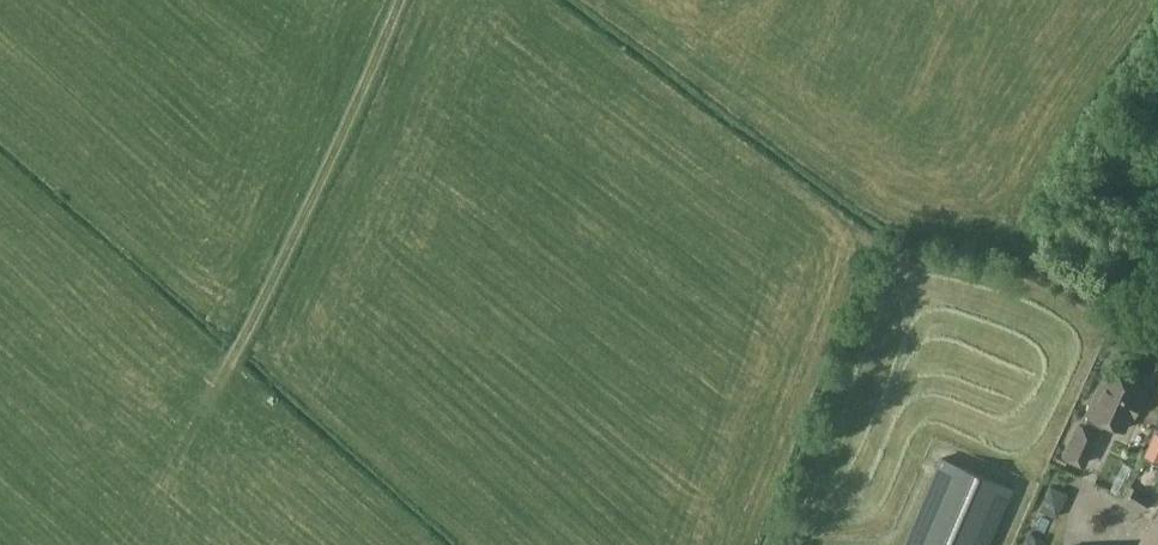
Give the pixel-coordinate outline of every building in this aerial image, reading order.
[(1130,417),(1138,400),(1145,386),(1109,369),(1088,413),(1124,431),(1130,417)] [(1100,433),(1081,426),(1067,460),(1085,468),(1100,433)] [(1143,455),(1157,462),(1157,433),(1154,432),(1143,455)] [(1014,489),(942,458),(904,544),(990,544),(1014,489)] [(1068,493),(1050,485),(1039,510),(1057,518),(1068,493)] [(1151,500),(1139,491),(1128,508),(1141,516),(1151,500)] [(1141,544),(1157,544),(1157,517),(1141,544)] [(1024,544),(1044,544),(1046,540),(1029,533),(1024,544)]
